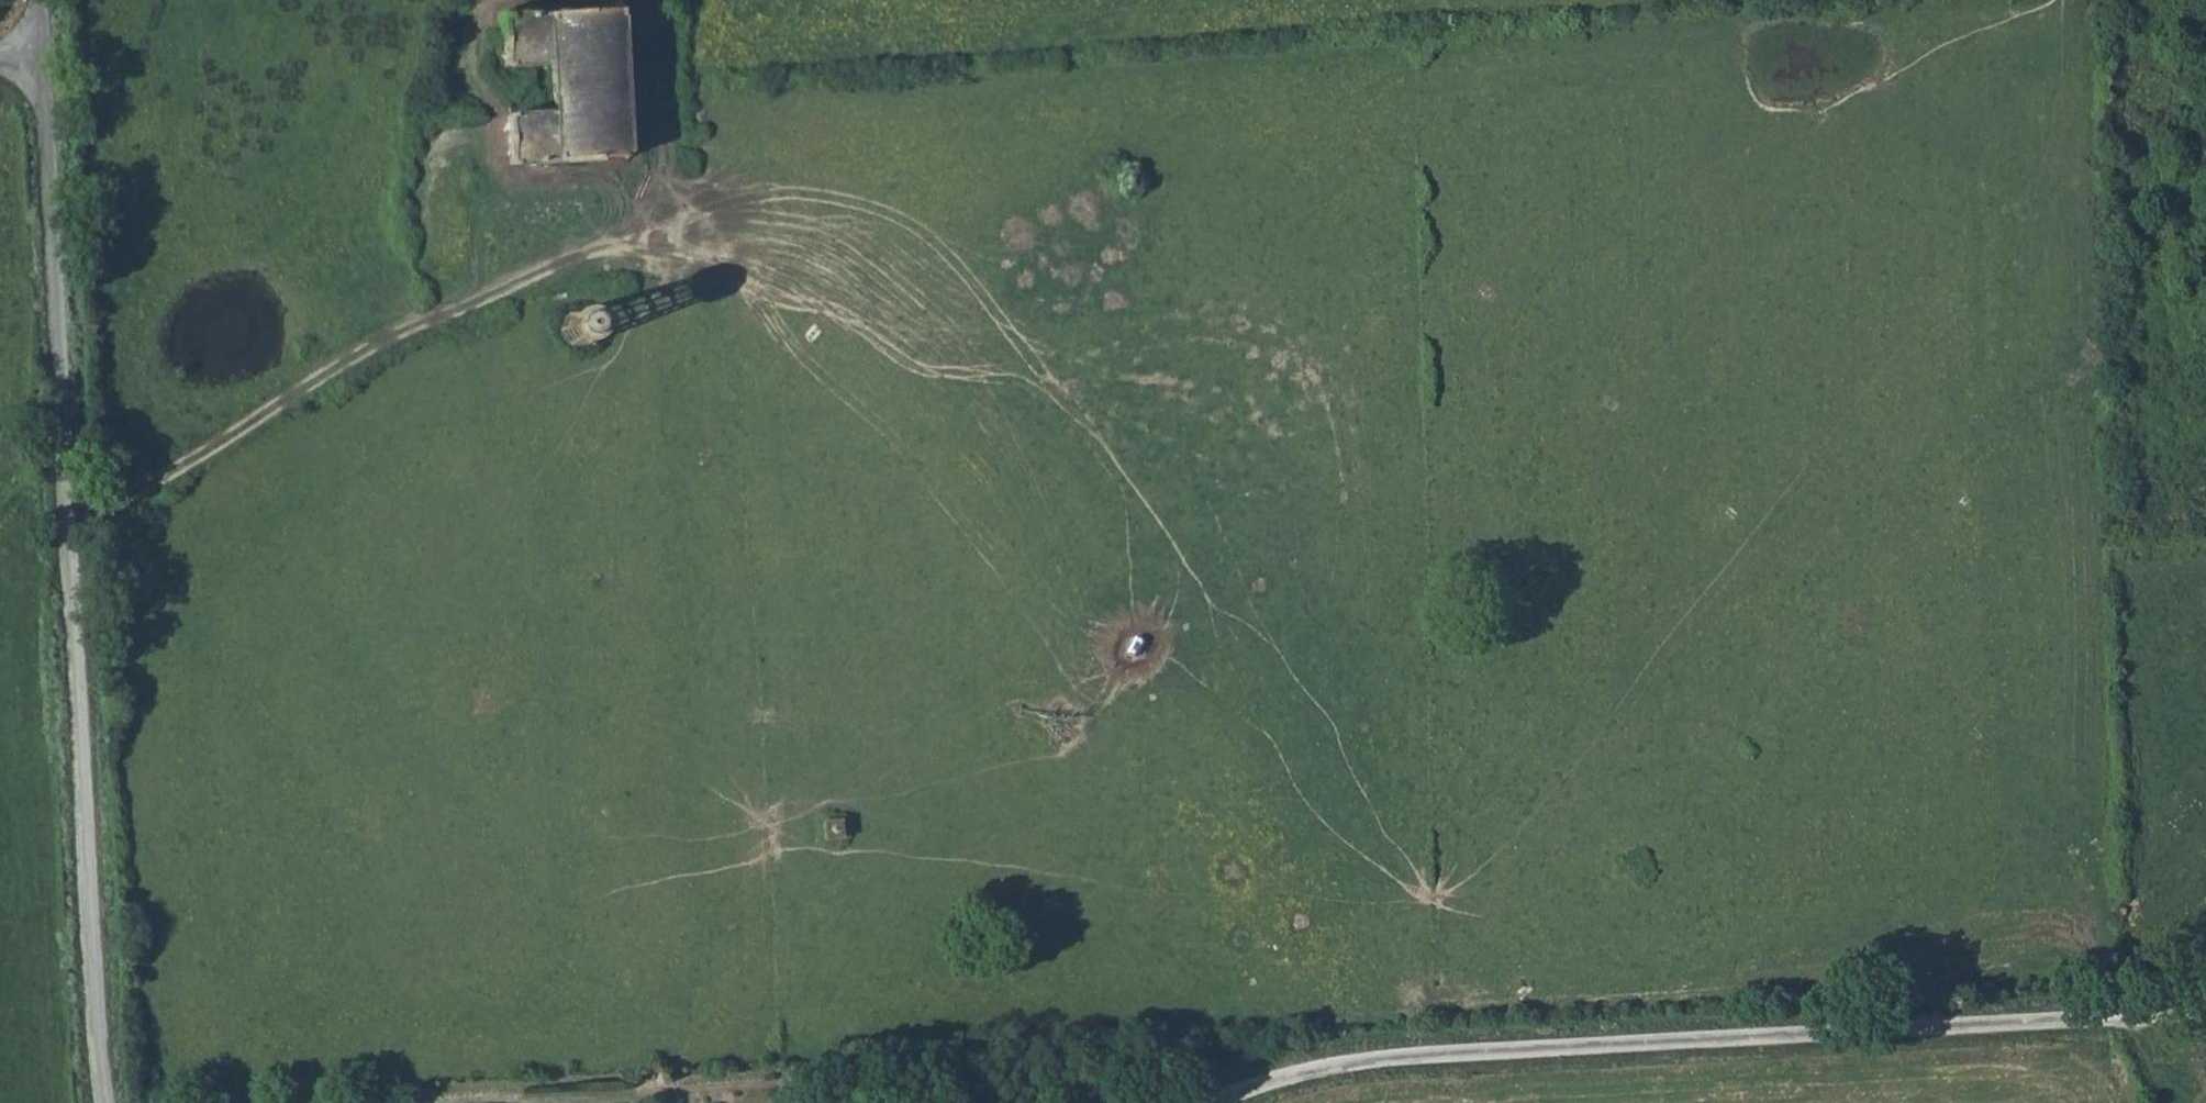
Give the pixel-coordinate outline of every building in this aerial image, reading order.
[(500,14),(502,65),(549,61),(550,111),(505,115),(508,166),(625,158),(616,7),(500,14)] [(571,317),(573,343),(596,355),(618,341),(617,315),(593,303),(571,317)] [(829,820),(829,838),(847,838),(847,819),(829,820)]
